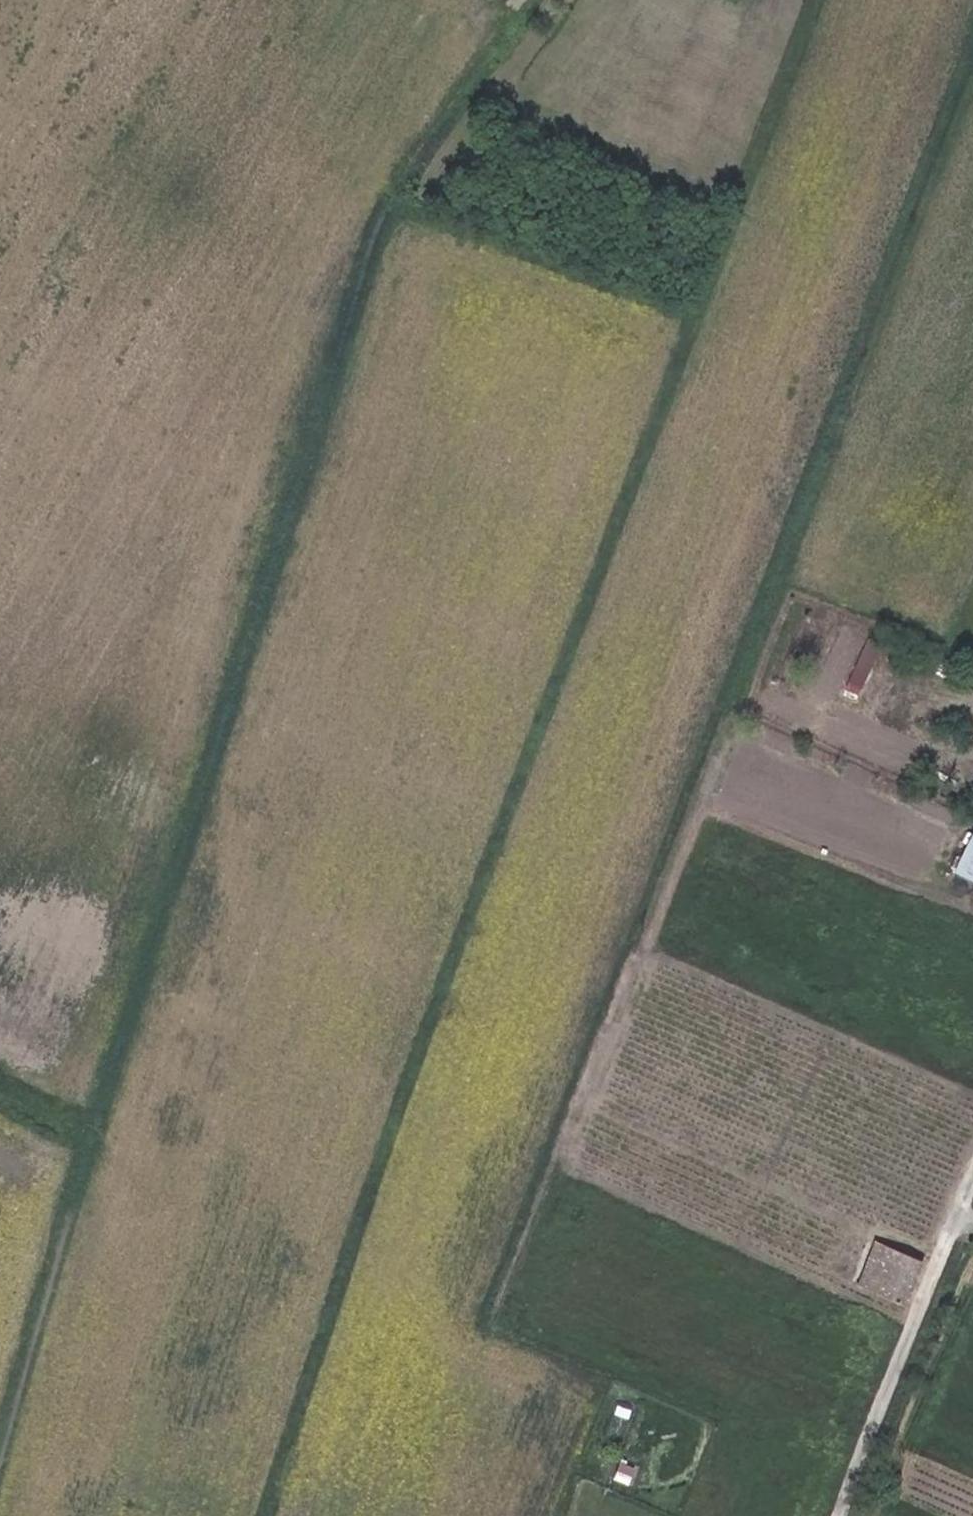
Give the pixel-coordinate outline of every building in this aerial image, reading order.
[(923,1263),(876,1244),(858,1285),(905,1305),(923,1263)]
